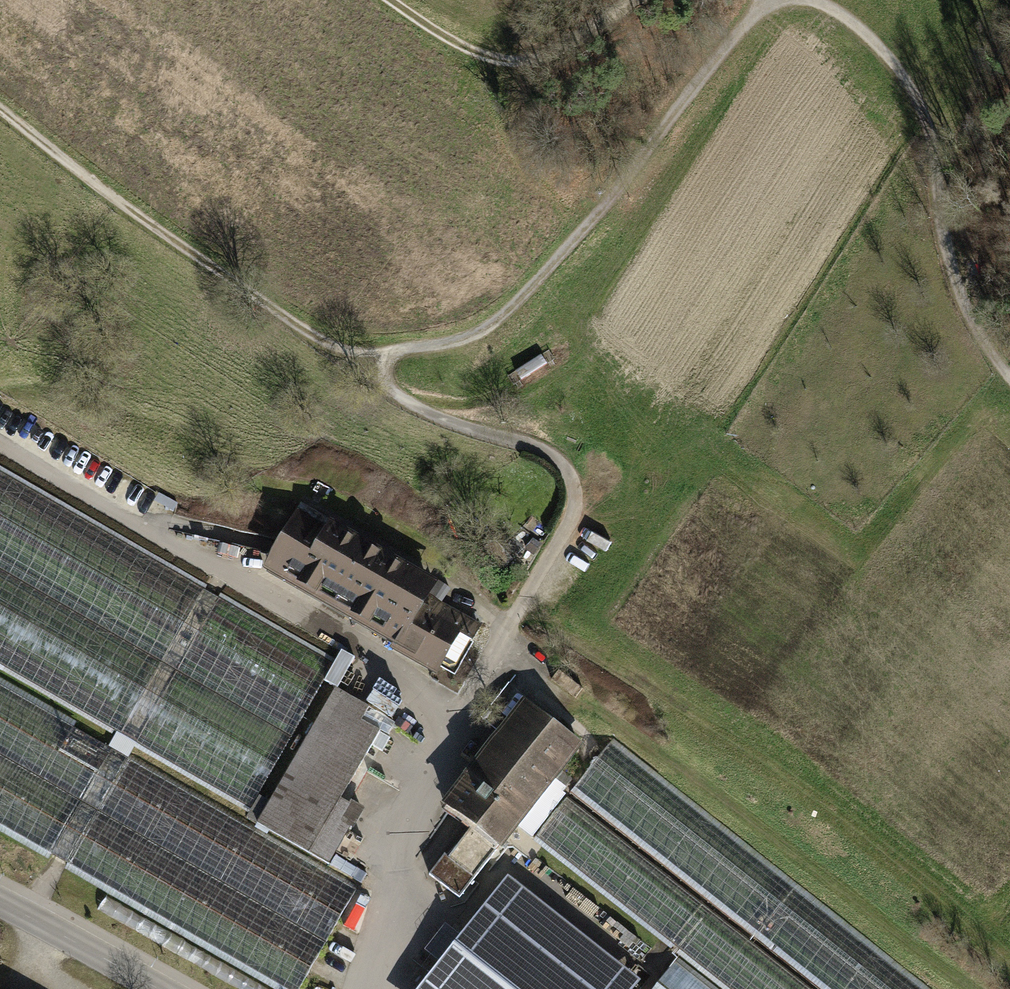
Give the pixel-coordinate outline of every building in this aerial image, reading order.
[(249,812),(335,662),(0,470),(0,670),(249,812)] [(301,511),(269,568),(399,641),(425,594),(431,584),(301,511)] [(480,625),(425,594),(399,641),(397,645),(451,675),(480,625)] [(0,686),(0,826),(284,988),(298,988),(356,889),(0,686)] [(370,706),(335,686),(256,823),(329,865),(362,807),(343,796),(381,730),(363,720),(370,706)] [(524,701),(446,804),(473,825),(449,857),(444,854),(428,875),(459,899),(515,825),(532,838),(565,794),(562,792),(567,785),(554,775),(579,743),(524,701)] [(572,791),(823,988),(926,988),(611,741),(572,791)] [(534,840),(724,988),(813,988),(568,797),(534,840)] [(508,888),(428,988),(623,988),(628,983),(508,888)] [(678,959),(654,988),(716,988),(678,959)]
